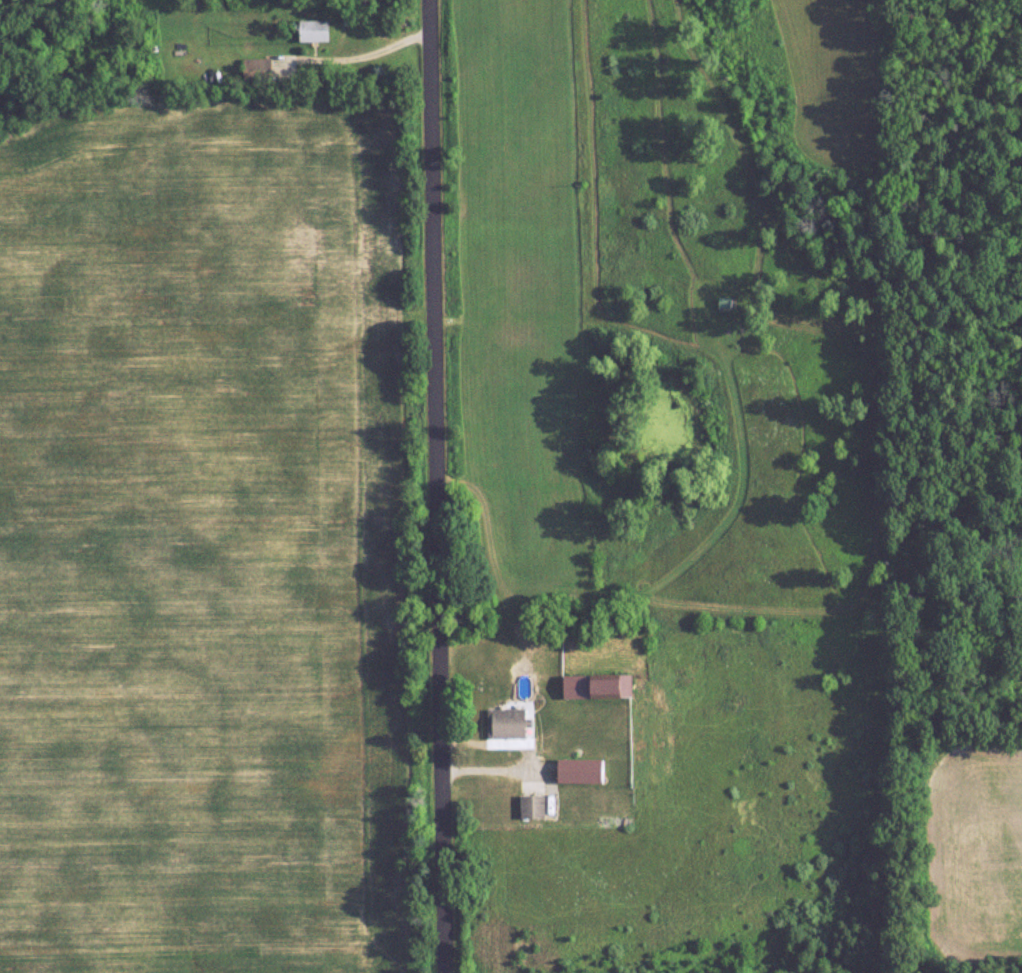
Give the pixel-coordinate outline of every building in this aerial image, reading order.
[(305,41),(336,41),(336,19),(305,19),(305,41)] [(274,82),(274,58),(246,58),(246,82),(274,82)] [(634,674),(563,675),(563,699),(634,698),(634,674)] [(490,739),(530,739),(530,709),(490,709),(490,739)] [(607,759),(561,759),(561,783),(607,783),(607,759)] [(523,818),(546,818),(546,796),(523,796),(523,818)]
